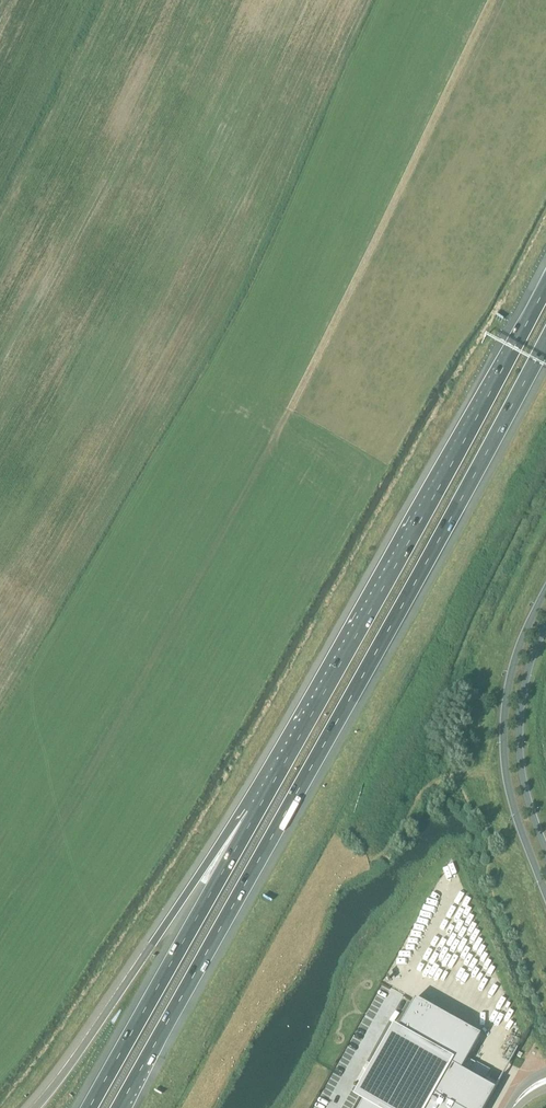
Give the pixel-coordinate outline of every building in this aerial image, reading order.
[(357,1107),(484,1107),(493,1091),(468,1077),(475,1064),(466,1059),(479,1037),(413,1001),(356,1103),(359,1104),(357,1107)]
